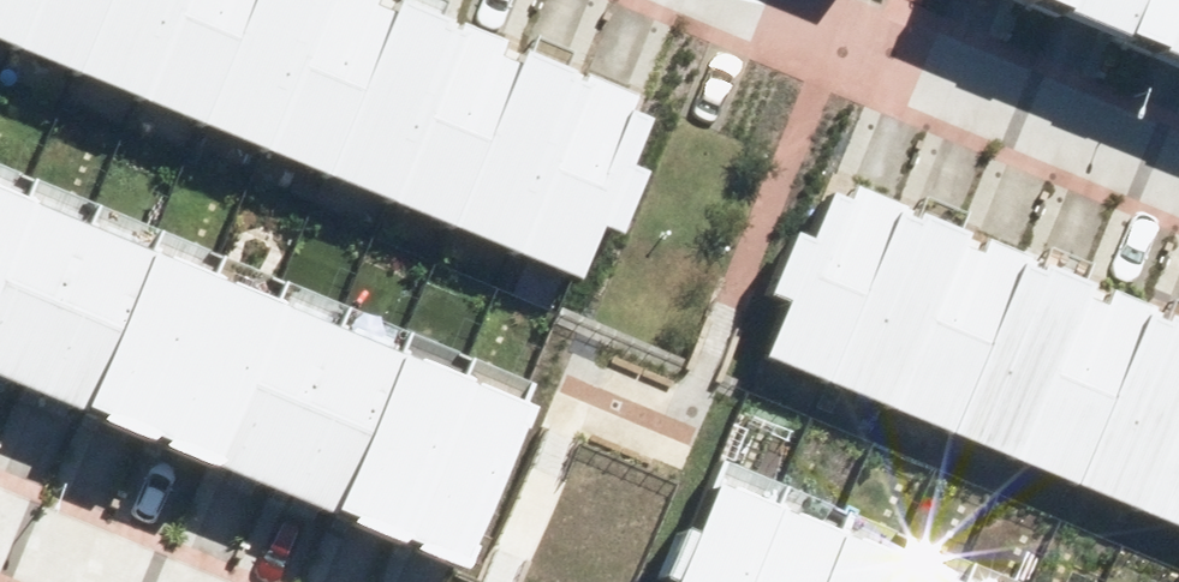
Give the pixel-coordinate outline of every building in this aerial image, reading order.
[(86,0),(9,0),(0,22),(0,36),(61,61),(86,0)] [(9,0),(0,0),(0,22),(9,0)] [(118,84),(153,0),(86,0),(61,61),(118,84)] [(118,84),(186,112),(232,0),(153,0),(118,84)] [(186,112),(247,137),(304,0),(232,0),(186,112)] [(247,137),(309,163),(376,0),(304,0),(247,137)] [(375,190),(448,13),(415,0),(376,0),(309,163),(375,190)] [(1178,58),(1178,0),(1035,0),(1178,58)] [(434,214),(507,38),(448,13),(375,190),(434,214)] [(575,66),(507,38),(434,214),(503,242),(575,66)] [(553,263),(626,87),(575,66),(503,242),(553,263)] [(598,282),(671,105),(626,87),(553,263),(598,282)] [(852,390),(925,213),(838,177),(764,354),(852,390)] [(0,194),(0,375),(469,572),(534,419),(0,194)] [(991,240),(925,213),(852,390),(918,418),(991,240)] [(991,240),(918,418),(971,440),(1044,262),(991,240)] [(1044,262),(971,440),(1029,464),(1103,287),(1044,262)] [(1103,287),(1029,464),(1090,489),(1164,312),(1103,287)] [(1090,489),(1153,515),(1178,452),(1178,318),(1164,312),(1090,489)] [(1153,515),(1178,526),(1178,452),(1153,515)] [(723,484),(682,581),(956,581),(723,484)]
